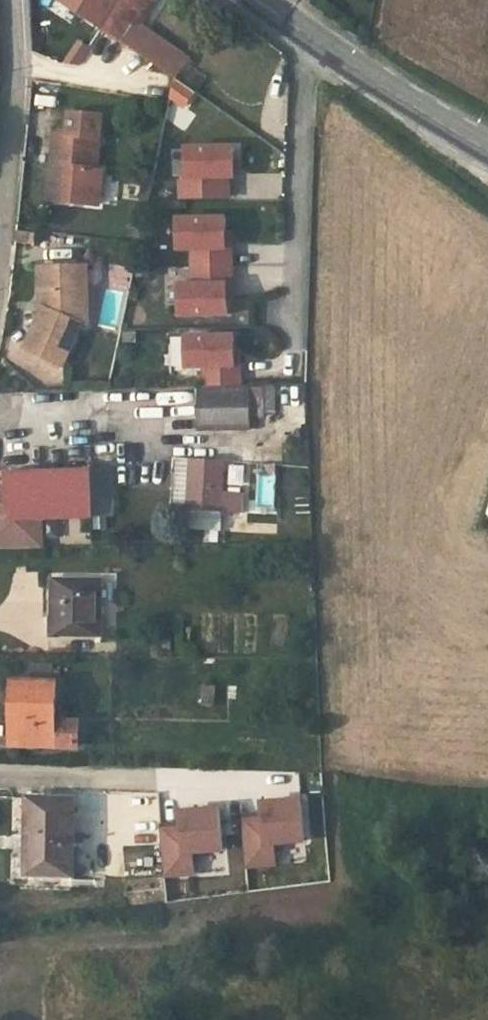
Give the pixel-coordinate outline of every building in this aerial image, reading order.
[(111,0),(63,0),(96,22),(111,0)] [(96,22),(124,41),(137,23),(153,0),(111,0),(96,22)] [(124,41),(174,75),(187,57),(137,23),(124,41)] [(77,66),(89,46),(77,39),(65,58),(77,66)] [(186,107),(196,89),(167,73),(157,92),(186,107)] [(57,133),(54,166),(61,167),(57,204),(95,208),(99,173),(92,172),(97,113),(71,111),(68,134),(57,133)] [(231,148),(184,148),(184,177),(229,177),(232,177),(231,148)] [(50,204),(57,204),(61,167),(54,166),(50,204)] [(230,198),(229,177),(184,177),(179,178),(180,199),(230,198)] [(191,285),(177,285),(177,318),(226,317),(226,299),(233,299),(232,233),(225,233),(224,217),(175,218),(176,251),(191,251),(191,285)] [(79,284),(79,265),(35,265),(32,284),(49,296),(48,311),(33,315),(23,356),(68,370),(85,326),(92,326),(92,285),(79,284)] [(92,265),(79,265),(79,284),(92,285),(92,265)] [(175,313),(176,284),(163,284),(163,313),(175,313)] [(184,369),(202,369),(202,386),(241,384),(240,350),(232,350),(232,336),(183,337),(184,369)] [(250,387),(251,417),(264,417),(264,413),(276,413),(275,386),(250,387)] [(251,417),(250,387),(200,388),(201,428),(251,426),(251,417)] [(162,403),(162,391),(134,391),(134,403),(162,403)] [(226,460),(188,458),(185,509),(224,511),(225,491),(226,460)] [(228,465),(228,485),(244,485),(244,465),(228,465)] [(90,469),(6,472),(6,488),(8,519),(41,518),(92,516),(90,469)] [(6,488),(0,488),(0,542),(42,541),(41,518),(8,519),(6,488)] [(225,491),(224,511),(243,511),(244,492),(225,491)] [(0,542),(0,549),(42,548),(42,541),(0,542)] [(101,575),(47,573),(46,633),(99,635),(101,575)] [(55,750),(56,683),(9,682),(6,750),(55,750)] [(75,801),(27,800),(26,873),(74,874),(75,801)] [(261,821),(244,822),(247,868),(276,866),(274,847),(301,845),(298,800),(260,803),(261,821)] [(179,830),(162,832),(165,877),(194,875),(192,857),(219,854),(216,809),(178,812),(179,830)]
